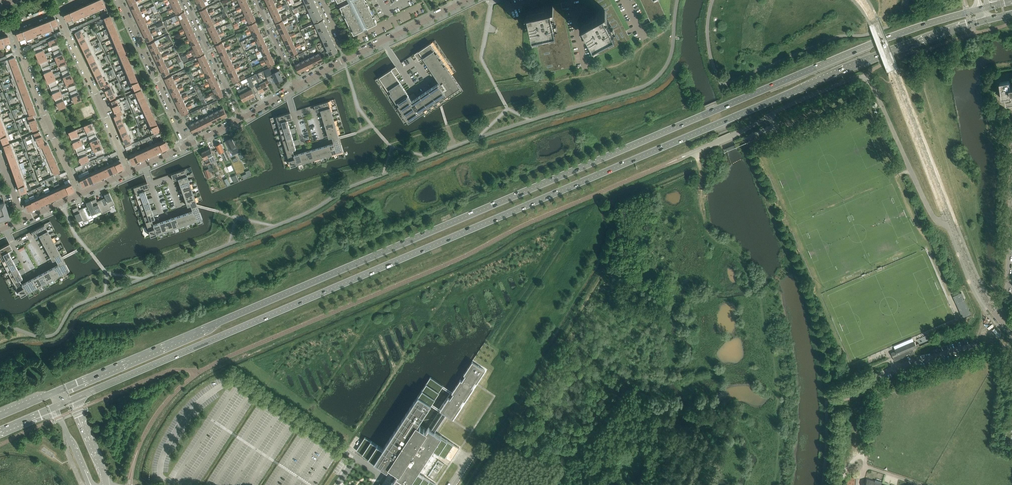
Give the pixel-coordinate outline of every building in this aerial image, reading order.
[(102,0),(96,0),(90,3),(94,12),(105,7),(102,0)] [(180,5),(178,0),(171,3),(173,6),(168,9),(169,11),(172,9),(173,9),(174,9),(174,8),(180,5)] [(205,2),(207,0),(203,0),(197,3),(200,8),(206,5),(205,2)] [(246,0),(245,0),(240,2),(242,7),(240,8),(240,7),(236,8),(237,10),(248,5),(246,0)] [(372,0),(337,0),(342,11),(343,10),(346,16),(345,17),(349,25),(350,24),(353,30),(352,30),(354,35),(364,30),(365,31),(367,29),(367,28),(377,23),(375,19),(374,19),(371,14),(372,13),(368,5),(367,6),(366,3),(372,0)] [(610,0),(591,0),(597,12),(602,9),(614,31),(593,41),(600,56),(631,40),(629,36),(626,31),(610,0)] [(658,0),(640,0),(649,19),(650,23),(666,16),(658,0)] [(139,6),(136,1),(130,4),(132,9),(139,6)] [(277,7),(275,3),(278,1),(277,1),(268,6),(271,11),(282,5),(281,4),(278,5),(278,7),(277,7)] [(94,12),(90,3),(80,7),(84,16),(94,12)] [(563,10),(563,9),(562,4),(561,3),(550,5),(555,27),(534,32),(543,74),(575,67),(574,63),(570,42),(569,40),(565,21),(565,19),(563,10)] [(318,8),(316,4),(308,7),(310,12),(318,8)] [(555,27),(550,5),(550,4),(536,7),(527,9),(532,32),(534,32),(555,27)] [(183,10),(180,5),(174,8),(174,9),(176,13),(183,10)] [(251,10),(248,5),(237,10),(238,11),(243,9),(245,13),(251,10)] [(280,13),(277,9),(279,8),(280,9),(283,7),(282,5),(271,11),(273,16),(280,13)] [(135,15),(141,12),(140,10),(139,6),(132,9),(135,15)] [(84,16),(80,7),(70,12),(73,20),(73,21),(84,16)] [(210,12),(209,13),(206,8),(200,11),(202,16),(209,13),(211,12),(214,11),(213,9),(210,11),(210,12)] [(320,13),(318,8),(310,12),(312,17),(320,13)] [(597,12),(592,15),(581,21),(592,42),(593,41),(614,31),(602,9),(597,12)] [(253,15),(251,10),(245,13),(246,15),(244,16),(245,17),(241,18),(242,20),(253,15)] [(187,17),(184,11),(175,16),(177,21),(178,21),(179,20),(180,20),(187,17)] [(73,20),(70,12),(64,15),(67,22),(73,20)] [(137,20),(144,17),(141,12),(135,15),(137,20)] [(211,19),(209,13),(202,16),(205,22),(211,19)] [(276,22),(287,16),(286,15),(283,16),(283,17),(282,18),(280,13),(273,16),(276,22)] [(322,18),(320,13),(312,17),(315,21),(322,18)] [(112,21),(109,15),(102,19),(104,24),(112,21)] [(249,23),(256,20),(253,15),(242,20),(243,22),(248,20),(249,23)] [(146,22),(144,17),(137,20),(140,25),(146,22)] [(189,22),(187,17),(180,20),(181,21),(183,25),(189,22)] [(211,19),(205,22),(207,27),(219,22),(218,20),(215,21),(214,17),(211,19)] [(58,26),(55,18),(49,20),(52,28),(53,28),(58,26)] [(317,27),(325,24),(323,19),(313,24),(315,28),(317,27)] [(52,28),(49,20),(38,25),(42,34),(53,29),(53,28),(52,28)] [(279,29),(285,26),(283,20),(276,23),(279,29)] [(114,26),(112,21),(104,24),(106,29),(114,26)] [(149,28),(146,22),(140,25),(142,31),(149,28)] [(192,27),(189,22),(183,25),(184,28),(183,28),(183,29),(179,30),(180,32),(184,31),(185,30),(192,27)] [(217,29),(214,24),(216,24),(216,25),(220,23),(219,22),(207,27),(210,32),(217,29)] [(258,27),(256,22),(249,25),(251,30),(250,30),(249,29),(246,31),(247,33),(258,27)] [(288,31),(291,29),(289,26),(293,24),(292,22),(290,23),(290,22),(286,23),(287,25),(285,26),(279,29),(282,34),(288,31)] [(327,28),(325,24),(317,27),(320,32),(327,28)] [(42,34),(38,25),(33,27),(37,36),(42,34)] [(108,34),(116,31),(114,26),(106,29),(108,34)] [(37,36),(33,27),(22,31),(25,39),(26,40),(37,36)] [(194,32),(192,27),(185,30),(188,35),(194,32)] [(221,27),(217,29),(210,32),(212,38),(224,32),(221,27)] [(85,31),(83,28),(75,32),(78,39),(88,35),(86,31),(85,31)] [(151,33),(149,28),(142,31),(145,36),(151,33)] [(329,33),(327,28),(320,32),(322,36),(329,33)] [(25,39),(22,31),(17,33),(20,41),(25,39)] [(110,39),(118,36),(116,31),(108,34),(110,39)] [(284,39),(295,34),(294,32),(291,34),(291,33),(290,34),(288,31),(282,34),(284,39)] [(154,38),(152,35),(154,34),(153,32),(151,33),(145,36),(147,41),(154,38)] [(196,37),(194,32),(188,35),(190,40),(188,40),(188,39),(184,41),(185,43),(196,37)] [(222,40),(219,35),(221,34),(221,35),(225,34),(224,32),(212,38),(215,43),(222,40)] [(263,37),(261,32),(254,35),(257,40),(263,37)] [(324,41),(331,37),(329,33),(322,36),(324,41)] [(293,41),(291,37),(292,36),(293,37),(296,36),(295,34),(284,39),(287,44),(293,41)] [(90,38),(88,35),(78,39),(81,46),(90,42),(88,39),(90,38)] [(10,44),(8,36),(2,37),(4,46),(4,45),(10,44)] [(120,41),(118,36),(110,39),(112,44),(120,41)] [(265,43),(263,37),(257,40),(257,42),(259,46),(265,43)] [(334,42),(331,37),(324,41),(326,45),(334,42)] [(60,48),(56,38),(48,41),(52,51),(60,48)] [(122,46),(120,41),(112,44),(114,49),(122,46)] [(158,46),(155,41),(149,44),(151,49),(158,46)] [(289,50),(300,44),(300,43),(296,44),(297,45),(295,46),(293,41),(287,44),(289,50)] [(91,45),(90,42),(81,46),(84,53),(94,48),(92,44),(91,45)] [(201,48),(199,42),(193,45),(195,50),(193,50),(193,49),(189,51),(190,53),(192,52),(201,48)] [(225,47),(223,42),(216,45),(219,51),(230,45),(229,43),(226,45),(226,46),(225,47)] [(336,46),(334,42),(326,45),(328,50),(336,46)] [(262,51),(268,48),(265,43),(259,46),(260,49),(255,51),(248,54),(247,51),(246,52),(248,57),(256,53),(260,51),(261,50),(262,51)] [(429,44),(414,54),(419,61),(423,58),(439,82),(421,94),(419,96),(418,94),(416,95),(415,95),(417,97),(412,100),(396,76),(400,73),(396,66),(381,76),(379,77),(409,121),(421,113),(460,87),(452,75),(431,43),(429,44)] [(298,52),(296,47),(297,47),(298,48),(301,46),(300,44),(289,50),(292,55),(298,52)] [(41,45),(34,48),(37,58),(45,55),(44,54),(41,45)] [(228,53),(225,48),(227,47),(227,48),(231,47),(230,45),(219,51),(221,56),(228,53)] [(117,54),(125,51),(122,46),(114,49),(117,54)] [(160,52),(158,46),(151,49),(154,55),(160,52)] [(338,51),(336,46),(328,50),(330,55),(338,51)] [(96,52),(94,48),(84,53),(88,60),(96,56),(95,53),(96,52)] [(204,53),(201,48),(192,52),(194,57),(204,53)] [(264,56),(270,53),(268,48),(262,51),(262,52),(264,56)] [(60,49),(53,52),(56,60),(57,61),(64,59),(60,49)] [(119,59),(127,56),(125,51),(117,54),(119,59)] [(233,57),(231,52),(231,51),(228,53),(221,56),(224,61),(230,58),(232,58),(233,57)] [(163,57),(160,52),(154,55),(156,60),(163,57)] [(273,58),(270,53),(264,56),(266,60),(264,61),(264,60),(260,61),(261,63),(273,58)] [(323,60),(319,53),(314,55),(318,63),(323,60)] [(207,60),(204,54),(198,57),(200,62),(199,62),(198,61),(195,63),(196,65),(199,63),(201,63),(201,62),(207,60)] [(45,55),(37,58),(41,67),(48,64),(45,56),(45,55)] [(318,63),(314,55),(309,58),(313,65),(318,63)] [(98,59),(96,56),(88,60),(91,66),(101,62),(99,58),(98,59)] [(129,61),(127,56),(119,59),(121,65),(129,61)] [(17,64),(14,57),(5,60),(7,63),(5,64),(7,68),(17,64)] [(163,59),(163,57),(156,60),(159,65),(165,62),(163,59)] [(233,64),(230,58),(224,61),(226,67),(233,64)] [(275,63),(273,58),(261,63),(262,65),(265,63),(265,62),(266,61),(269,66),(275,63)] [(313,65),(309,58),(305,60),(308,68),(313,65)] [(64,59),(57,61),(57,63),(61,71),(68,68),(64,59)] [(308,68),(305,60),(300,62),(303,70),(308,68)] [(131,66),(129,61),(121,65),(123,70),(131,66)] [(102,65),(101,62),(91,66),(94,73),(103,69),(101,66),(102,65)] [(168,68),(165,62),(159,65),(161,71),(168,68)] [(303,70),(300,62),(295,65),(299,73),(303,70)] [(19,71),(17,64),(7,68),(8,72),(10,71),(11,74),(19,71)] [(235,68),(233,64),(226,67),(229,72),(240,66),(239,65),(236,66),(236,67),(235,68)] [(212,70),(209,65),(203,67),(200,69),(202,72),(200,73),(200,75),(204,73),(204,74),(206,73),(205,73),(212,70)] [(49,66),(42,69),(46,78),(53,75),(53,74),(49,66)] [(133,71),(131,66),(123,70),(125,75),(133,71)] [(238,74),(235,69),(237,68),(238,70),(241,68),(240,66),(229,72),(231,77),(238,74)] [(283,78),(279,70),(272,73),(271,69),(270,67),(264,70),(266,75),(268,79),(270,83),(275,81),(283,78)] [(170,73),(168,68),(161,71),(164,76),(170,73)] [(69,69),(61,72),(65,81),(65,82),(72,79),(69,69)] [(104,72),(103,69),(94,73),(97,80),(107,75),(105,71),(104,72)] [(214,75),(212,70),(205,73),(206,73),(208,78),(214,75)] [(12,82),(22,78),(19,71),(11,74),(12,78),(10,78),(12,82)] [(135,77),(133,71),(125,75),(127,80),(135,77)] [(259,72),(250,77),(255,86),(255,87),(257,86),(260,91),(260,92),(265,90),(258,76),(260,75),(259,72)] [(240,79),(238,74),(231,77),(234,83),(240,79)] [(53,75),(46,78),(50,87),(57,84),(53,76),(53,75)] [(109,79),(107,75),(97,80),(101,87),(103,86),(109,83),(109,82),(108,80),(109,79)] [(216,80),(214,75),(208,78),(210,82),(208,83),(208,82),(204,83),(205,85),(216,80)] [(270,83),(268,79),(264,82),(260,75),(258,76),(265,90),(269,89),(268,86),(271,85),(270,83)] [(137,82),(135,77),(127,80),(130,85),(137,82)] [(25,85),(22,78),(12,82),(13,86),(15,85),(16,89),(25,85)] [(72,79),(65,82),(66,83),(69,91),(76,88),(72,79)] [(219,85),(216,80),(205,85),(206,87),(209,85),(209,84),(210,83),(213,88),(219,85)] [(1011,86),(1010,80),(1002,81),(1004,96),(1006,96),(1007,102),(1011,101),(1011,94),(1011,86)] [(106,92),(116,88),(114,84),(113,85),(111,81),(109,82),(109,83),(103,86),(106,92)] [(140,87),(137,82),(130,85),(132,90),(140,87)] [(179,89),(180,88),(179,86),(181,85),(180,83),(176,84),(169,88),(170,90),(170,91),(170,92),(171,92),(179,89)] [(27,92),(25,85),(16,89),(17,92),(16,92),(17,96),(27,92)] [(221,90),(219,85),(213,88),(215,92),(213,93),(213,92),(209,94),(210,95),(212,95),(221,90)] [(57,86),(50,89),(54,98),(61,95),(61,94),(57,86)] [(247,86),(243,88),(244,91),(245,92),(248,99),(255,95),(254,93),(252,88),(251,89),(248,90),(247,86)] [(239,87),(236,88),(238,90),(243,101),(248,99),(245,92),(244,91),(243,88),(240,90),(240,89),(239,87)] [(118,92),(116,88),(106,92),(109,99),(118,95),(116,92),(118,92)] [(143,94),(141,89),(133,93),(135,98),(143,94)] [(77,90),(70,93),(72,98),(74,102),(81,99),(77,90)] [(224,95),(221,90),(212,95),(214,100),(224,95)] [(30,99),(27,92),(17,96),(19,100),(20,99),(21,103),(30,99)] [(145,99),(143,94),(135,98),(138,103),(145,99)] [(61,95),(54,98),(58,109),(66,106),(66,105),(62,96),(61,95)] [(185,103),(184,100),(185,99),(184,97),(183,98),(176,101),(176,102),(175,102),(176,103),(178,106),(185,103)] [(120,101),(119,98),(110,102),(113,109),(123,105),(122,101),(120,101)] [(32,106),(30,99),(21,103),(22,106),(21,106),(22,110),(32,106)] [(148,104),(145,99),(138,103),(140,108),(148,104)] [(330,107),(328,101),(314,105),(316,111),(321,110),(330,107)] [(142,113),(150,109),(148,104),(140,108),(142,113)] [(125,109),(123,105),(113,109),(116,115),(116,116),(122,113),(123,113),(125,112),(123,109),(125,109)] [(35,114),(32,106),(22,110),(24,114),(25,114),(26,116),(26,117),(33,114),(35,114)] [(227,115),(223,108),(218,110),(222,118),(227,115)] [(152,115),(150,109),(142,113),(144,118),(152,115)] [(222,118),(218,110),(213,112),(217,120),(222,118)] [(217,120),(213,112),(209,115),(212,123),(217,120)] [(292,118),(290,112),(276,117),(278,123),(292,118)] [(124,116),(123,113),(122,113),(116,116),(116,115),(114,116),(117,124),(127,119),(125,116),(124,116)] [(35,121),(33,114),(26,117),(26,116),(24,117),(25,121),(24,121),(25,125),(35,121)] [(154,120),(152,115),(144,118),(147,123),(154,120)] [(212,123),(209,115),(204,117),(208,125),(212,123)] [(208,125),(204,117),(199,120),(203,128),(208,125)] [(292,119),(292,118),(278,123),(280,128),(289,126),(288,122),(293,121),(292,119)] [(128,123),(127,119),(117,124),(120,130),(128,127),(127,124),(128,123)] [(157,125),(154,120),(147,123),(149,128),(157,125)] [(203,128),(199,120),(194,122),(198,130),(203,128)] [(38,129),(35,121),(25,125),(27,129),(28,128),(29,132),(38,129)] [(198,130),(194,122),(189,125),(193,132),(198,130)] [(95,133),(91,123),(84,126),(85,130),(88,136),(95,133)] [(159,130),(157,125),(149,128),(151,133),(159,130)] [(281,134),(296,130),(295,127),(290,129),(289,126),(280,128),(281,134)] [(129,130),(128,127),(120,130),(122,137),(132,133),(131,129),(129,130)] [(6,129),(0,132),(0,136),(1,137),(8,134),(6,129)] [(73,143),(80,140),(79,139),(75,129),(68,132),(73,143)] [(296,132),(296,130),(281,134),(283,140),(292,137),(291,134),(296,132)] [(42,138),(39,131),(30,135),(32,138),(30,138),(32,142),(42,138)] [(134,137),(132,133),(122,137),(125,145),(134,141),(133,138),(134,137)] [(11,140),(8,134),(1,137),(3,143),(11,140)] [(99,143),(95,134),(88,137),(92,145),(92,146),(99,143)] [(343,150),(340,141),(339,138),(338,135),(332,137),(334,143),(337,152),(343,150)] [(293,140),(292,137),(283,140),(285,145),(299,141),(298,139),(293,140)] [(45,145),(42,138),(32,142),(34,146),(35,146),(36,149),(39,147),(45,145)] [(232,138),(226,141),(230,149),(233,155),(240,151),(237,145),(236,145),(232,139),(232,138)] [(167,147),(164,139),(159,141),(162,149),(167,147)] [(84,149),(80,141),(80,140),(73,143),(76,152),(84,149)] [(162,149),(159,141),(154,144),(157,151),(162,149)] [(300,144),(299,141),(285,145),(287,151),(293,149),(293,150),(296,149),(295,145),(300,144)] [(14,148),(12,143),(4,145),(6,151),(14,148)] [(103,153),(99,143),(92,146),(92,147),(96,155),(96,156),(103,153)] [(221,143),(216,146),(219,153),(221,152),(225,161),(230,158),(229,156),(226,150),(225,151),(221,143)] [(337,152),(334,143),(329,144),(331,154),(337,152)] [(40,155),(50,151),(47,144),(45,145),(39,147),(40,150),(39,151),(40,155)] [(157,151),(154,144),(149,146),(152,154),(157,151)] [(331,154),(329,144),(323,146),(324,151),(326,156),(331,154)] [(152,154),(149,146),(144,148),(147,156),(152,154)] [(326,156),(324,151),(323,146),(317,148),(320,157),(326,156)] [(16,153),(14,148),(6,151),(7,156),(16,153)] [(147,156),(144,148),(139,151),(142,158),(147,156)] [(210,148),(206,150),(211,163),(212,162),(212,163),(217,161),(214,155),(210,148)] [(320,157),(317,148),(311,150),(313,155),(314,159),(320,157)] [(294,155),(293,150),(293,149),(287,151),(291,166),(297,164),(294,155)] [(84,150),(77,153),(81,163),(88,160),(84,150)] [(211,163),(206,150),(201,152),(209,167),(213,166),(212,165),(213,165),(212,163),(212,162),(211,163)] [(314,159),(313,155),(311,150),(306,151),(309,161),(314,159)] [(53,158),(50,151),(40,155),(42,159),(43,158),(45,161),(53,158)] [(142,158),(139,151),(134,153),(137,161),(142,158)] [(309,161),(306,151),(300,153),(303,162),(309,161)] [(17,158),(16,153),(7,156),(9,161),(17,158)] [(137,161),(134,153),(128,155),(132,163),(137,161)] [(303,162),(300,153),(294,155),(297,164),(303,162)] [(19,163),(17,158),(9,161),(11,166),(19,163)] [(56,165),(53,158),(45,161),(46,164),(45,165),(46,169),(56,165)] [(123,167),(119,159),(114,162),(118,169),(123,167)] [(118,169),(114,162),(109,164),(113,172),(118,169)] [(21,169),(19,163),(11,166),(13,172),(21,169)] [(113,172),(109,164),(104,166),(108,174),(113,172)] [(59,172),(56,165),(46,169),(48,173),(49,172),(51,175),(59,172)] [(108,174),(104,166),(99,168),(103,176),(108,174)] [(103,176),(99,168),(94,171),(98,178),(103,176)] [(23,174),(21,169),(13,172),(15,177),(23,174)] [(171,174),(173,180),(177,179),(187,175),(184,169),(171,174)] [(98,178),(94,171),(89,173),(93,181),(98,178)] [(93,181),(89,173),(84,175),(88,183),(93,181)] [(25,179),(23,174),(15,177),(17,182),(25,179)] [(88,183),(84,175),(79,178),(83,185),(88,183)] [(27,184),(25,179),(17,182),(19,187),(27,184)] [(74,189),(70,182),(65,184),(68,192),(74,189)] [(147,182),(133,187),(135,193),(149,188),(147,182)] [(29,183),(27,184),(19,187),(21,192),(29,190),(31,189),(29,183)] [(59,183),(54,186),(55,189),(58,196),(63,194),(60,186),(59,183)] [(68,192),(65,184),(60,186),(63,194),(68,192)] [(149,188),(135,193),(137,199),(146,196),(145,192),(150,191),(149,188)] [(58,196),(55,189),(50,191),(53,199),(58,196)] [(53,199),(50,191),(45,193),(48,201),(53,199)] [(48,201),(45,193),(40,195),(43,203),(48,201)] [(105,198),(101,199),(106,211),(111,209),(110,206),(114,204),(109,193),(104,195),(105,198)] [(43,203),(40,195),(35,198),(38,205),(43,203)] [(146,196),(137,199),(139,204),(153,199),(152,197),(147,199),(146,196)] [(38,205),(35,198),(30,200),(33,208),(38,205)] [(106,211),(101,199),(97,201),(95,199),(91,201),(96,213),(100,211),(101,214),(106,211)] [(153,199),(139,204),(141,210),(150,207),(149,204),(154,202),(153,199)] [(33,208),(30,200),(25,202),(28,210),(33,208)] [(8,216),(4,201),(0,203),(0,218),(8,216)] [(96,213),(91,201),(86,203),(87,206),(83,208),(88,220),(93,217),(92,215),(96,213)] [(196,203),(190,205),(191,208),(192,211),(196,220),(201,218),(197,206),(196,203)] [(88,220),(83,208),(78,210),(77,207),(72,209),(77,221),(82,219),(83,222),(88,220)] [(150,207),(141,210),(143,216),(157,211),(156,208),(151,210),(150,207)] [(157,211),(143,216),(145,222),(151,220),(154,218),(153,215),(158,213),(157,211)] [(192,211),(187,213),(190,222),(196,220),(192,211)] [(187,213),(181,215),(184,224),(190,222),(187,213)] [(181,215),(175,217),(179,226),(184,224),(181,215)] [(175,217),(170,219),(173,228),(179,226),(175,217)] [(170,219),(164,221),(167,230),(173,228),(170,219)] [(151,220),(145,222),(150,236),(156,234),(153,224),(151,220)] [(164,221),(158,222),(162,232),(167,230),(164,221)] [(158,222),(153,224),(156,234),(162,232),(158,222)] [(38,234),(47,229),(44,224),(31,231),(34,237),(39,235),(38,234)] [(49,233),(47,229),(38,234),(39,235),(40,238),(49,233)] [(51,238),(49,233),(40,238),(43,242),(51,238)] [(54,242),(51,238),(43,242),(45,247),(54,242)] [(47,251),(56,247),(54,242),(45,247),(47,251)] [(12,249),(9,243),(0,248),(0,255),(12,249)] [(59,251),(56,247),(47,251),(50,256),(59,251)] [(12,249),(0,255),(0,257),(2,261),(11,256),(9,253),(13,251),(12,249)] [(61,255),(59,251),(50,256),(52,260),(55,259),(61,255)] [(63,259),(61,255),(55,259),(57,262),(58,264),(59,264),(63,273),(69,270),(63,259)] [(5,266),(18,259),(17,257),(12,259),(11,256),(2,261),(5,266)] [(19,262),(18,259),(5,266),(8,272),(16,267),(15,264),(19,262)] [(63,273),(59,264),(58,264),(53,267),(58,275),(63,273)] [(11,277),(24,270),(22,268),(18,270),(16,267),(8,272),(11,277)] [(58,275),(53,267),(51,268),(48,270),(51,274),(53,278),(58,275)] [(25,272),(24,270),(11,277),(13,282),(14,282),(19,279),(22,278),(21,275),(25,272)] [(53,278),(51,274),(48,270),(45,271),(43,273),(48,281),(53,278)] [(48,281),(43,273),(40,274),(37,275),(40,280),(42,284),(48,281)] [(42,284),(40,280),(37,275),(35,277),(32,278),(37,287),(42,284)] [(37,287),(32,278),(27,281),(32,290),(37,287)] [(26,293),(22,284),(19,279),(14,282),(15,285),(21,296),(26,293)] [(32,290),(27,281),(22,284),(26,293),(32,290)] [(961,292),(953,296),(962,318),(971,315),(961,292)] [(894,361),(914,352),(913,348),(916,347),(914,341),(895,349),(895,351),(891,353),(894,361)] [(435,432),(446,414),(453,419),(462,406),(460,405),(463,400),(465,401),(474,388),(472,387),(475,382),(477,383),(485,370),(472,361),(464,374),(465,375),(462,380),(460,379),(452,392),(453,393),(450,398),(449,397),(440,410),(443,412),(431,429),(428,427),(426,432),(417,425),(443,385),(431,377),(383,449),(365,437),(356,450),(387,471),(390,467),(393,470),(398,473),(392,483),(391,484),(435,484),(436,484),(418,472),(433,449),(451,461),(460,448),(435,432)]
